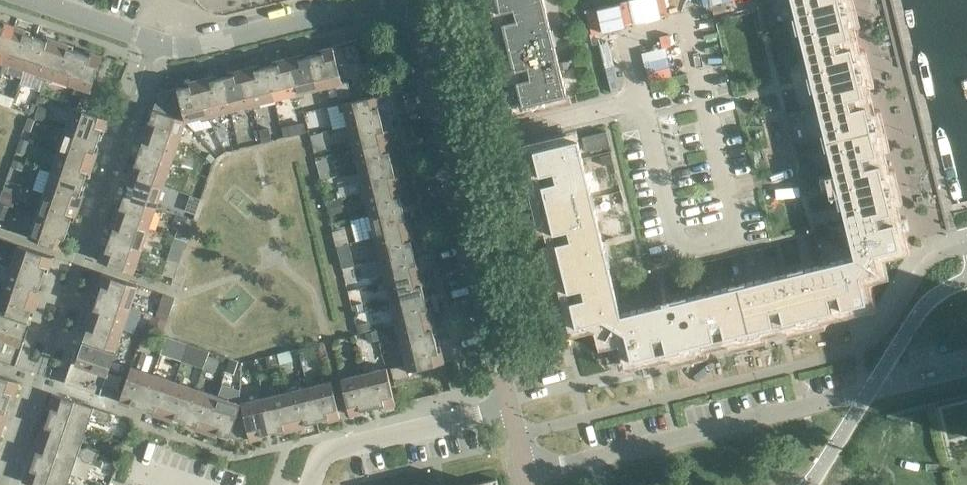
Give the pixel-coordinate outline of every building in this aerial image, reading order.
[(501,21),(498,22),(498,23),(501,22),(507,47),(552,36),(543,0),(496,0),(501,21)] [(838,0),(790,0),(796,23),(841,12),(838,0)] [(855,70),(841,12),(796,23),(810,81),(855,70)] [(1,65),(15,26),(0,21),(0,64),(1,65)] [(30,31),(15,26),(1,65),(8,67),(10,63),(24,68),(35,36),(29,34),(30,31)] [(42,38),(35,36),(24,68),(39,73),(38,77),(45,79),(45,80),(58,40),(43,35),(42,38)] [(566,94),(552,36),(507,47),(513,71),(510,72),(513,72),(521,106),(566,94)] [(74,45),(58,40),(45,80),(52,82),(53,78),(68,83),(79,51),(73,49),(74,45)] [(342,82),(333,47),(316,51),(317,54),(311,56),(320,88),(335,84),(339,100),(351,97),(347,80),(342,82)] [(85,53),(79,51),(68,83),(84,88),(79,103),(91,107),(96,92),(90,90),(102,55),(86,50),(85,53)] [(304,54),(288,58),(298,98),(305,96),(304,92),(320,88),(311,56),(305,57),(304,54)] [(298,98),(288,58),(272,62),(273,65),(267,67),(275,99),(290,96),(291,99),(298,98)] [(259,65),(243,69),(254,109),(261,107),(260,103),(275,99),(267,67),(260,68),(259,65)] [(254,109),(243,69),(228,72),(229,76),(222,77),(230,110),(245,106),(246,110),(254,109)] [(870,129),(855,70),(810,81),(825,140),(870,129)] [(215,76),(199,79),(209,120),(216,118),(215,114),(230,110),(222,77),(216,79),(215,76)] [(38,77),(34,89),(40,92),(45,79),(38,77)] [(209,120),(199,79),(183,83),(184,87),(178,88),(186,120),(187,121),(201,117),(202,121),(209,120)] [(159,93),(154,109),(184,119),(186,121),(187,121),(186,120),(178,88),(159,93)] [(383,111),(379,94),(339,104),(340,112),(344,111),(348,125),(381,117),(379,112),(383,111)] [(49,121),(53,108),(39,104),(35,117),(49,121)] [(73,106),(66,128),(98,139),(100,133),(103,134),(109,118),(73,106)] [(143,131),(178,143),(186,121),(184,119),(154,109),(152,115),(148,114),(143,131)] [(24,129),(32,131),(36,118),(28,115),(24,129)] [(382,124),(381,117),(348,125),(352,141),(348,142),(349,148),(390,139),(386,123),(382,124)] [(305,132),(302,123),(286,127),(288,136),(305,132)] [(272,140),(269,127),(259,129),(263,142),(272,140)] [(98,139),(66,128),(59,150),(94,161),(99,146),(96,145),(98,139)] [(884,187),(870,129),(825,140),(839,198),(884,187)] [(178,143),(143,131),(138,145),(141,146),(139,153),(171,164),(178,143)] [(310,134),(313,147),(326,144),(323,131),(310,134)] [(609,145),(606,131),(582,137),(585,151),(609,145)] [(21,137),(16,151),(25,154),(30,140),(21,137)] [(577,138),(532,149),(539,174),(536,174),(536,175),(539,175),(547,207),(591,196),(577,138)] [(393,155),(390,139),(349,148),(351,156),(355,155),(359,170),(392,162),(390,156),(393,155)] [(94,161),(59,150),(51,171),(83,182),(85,176),(88,177),(94,161)] [(171,164),(139,153),(137,158),(134,157),(128,174),(163,186),(171,164)] [(23,170),(26,163),(13,159),(11,166),(23,170)] [(393,168),(392,162),(359,170),(363,185),(358,186),(360,193),(400,184),(396,167),(393,168)] [(330,176),(328,166),(319,169),(321,178),(330,176)] [(83,182),(51,171),(44,193),(79,205),(84,190),(81,189),(83,182)] [(163,186),(128,174),(123,188),(126,189),(124,196),(156,207),(163,186)] [(404,199),(400,184),(360,193),(362,200),(366,199),(370,215),(403,207),(401,200),(404,199)] [(899,247),(884,187),(839,198),(853,257),(866,264),(873,253),(899,247)] [(79,205),(44,193),(36,215),(68,226),(71,220),(73,220),(79,205)] [(189,195),(184,210),(194,214),(200,199),(189,195)] [(156,207),(124,196),(122,201),(119,200),(113,217),(148,229),(156,207)] [(606,255),(591,196),(547,207),(555,241),(552,241),(553,243),(555,242),(561,266),(606,255)] [(326,201),(330,214),(346,210),(342,198),(326,201)] [(5,219),(8,208),(0,205),(0,218),(5,219)] [(404,213),(403,207),(370,215),(373,230),(369,231),(371,238),(411,228),(407,212),(404,213)] [(193,220),(174,214),(171,223),(190,230),(193,220)] [(68,226),(36,215),(29,237),(64,249),(69,233),(67,232),(68,226)] [(148,229),(113,217),(108,231),(111,232),(109,239),(141,250),(148,229)] [(415,244),(411,228),(371,238),(373,245),(377,244),(381,259),(413,251),(412,245),(415,244)] [(141,250),(109,239),(107,244),(104,243),(99,260),(134,272),(141,250)] [(53,257),(18,244),(10,266),(42,277),(44,271),(47,272),(49,270),(53,257)] [(178,263),(183,251),(170,246),(166,259),(178,263)] [(342,268),(355,265),(351,249),(338,252),(342,268)] [(415,257),(413,251),(381,259),(384,274),(380,275),(382,282),(422,273),(418,256),(415,257)] [(620,313),(606,255),(561,266),(567,290),(564,291),(565,292),(567,292),(576,326),(602,319),(613,326),(620,313)] [(866,264),(853,257),(794,271),(805,316),(865,301),(859,275),(866,264)] [(167,260),(162,275),(172,278),(177,263),(167,260)] [(42,277),(10,266),(3,288),(38,300),(43,285),(40,283),(42,277)] [(805,316),(794,271),(736,285),(746,330),(805,316)] [(137,285),(102,273),(96,289),(100,291),(98,297),(129,308),(137,285)] [(426,288),(422,273),(382,282),(384,289),(388,288),(391,304),(424,296),(423,289),(426,288)] [(746,330),(736,285),(677,299),(688,344),(746,330)] [(3,288),(0,297),(0,312),(27,321),(30,315),(33,316),(38,300),(3,288)] [(163,294),(156,313),(168,317),(175,298),(163,294)] [(426,302),(424,296),(391,304),(395,319),(391,320),(393,327),(433,318),(429,301),(426,302)] [(129,308),(98,297),(96,303),(92,302),(87,318),(122,330),(129,308)] [(688,344),(677,299),(620,313),(613,326),(623,333),(630,359),(688,344)] [(364,310),(362,303),(352,306),(354,312),(364,310)] [(0,312),(0,361),(16,366),(28,330),(25,329),(27,321),(0,312)] [(167,321),(149,315),(146,324),(164,330),(167,321)] [(122,330),(87,318),(81,333),(85,334),(82,342),(114,353),(122,330)] [(437,333),(433,318),(393,327),(395,335),(399,334),(402,349),(435,341),(434,334),(437,333)] [(372,330),(370,322),(357,325),(359,333),(372,330)] [(378,332),(381,344),(392,341),(389,329),(378,332)] [(376,330),(364,333),(366,342),(378,340),(376,330)] [(141,337),(138,347),(147,350),(151,340),(141,337)] [(437,346),(435,341),(402,349),(406,365),(391,368),(394,381),(410,377),(408,371),(444,362),(440,346),(437,346)] [(114,353),(82,342),(80,348),(77,347),(64,382),(100,394),(103,384),(118,390),(123,377),(108,372),(114,353)] [(187,345),(179,342),(175,353),(183,356),(187,345)] [(187,345),(183,356),(198,361),(202,350),(187,345)] [(280,366),(294,362),(291,352),(278,355),(280,366)] [(277,355),(266,358),(269,370),(280,368),(277,355)] [(203,369),(215,373),(220,361),(208,357),(203,369)] [(233,376),(238,362),(230,360),(226,373),(233,376)] [(131,367),(123,391),(119,401),(135,407),(136,404),(142,406),(153,374),(131,367)] [(387,368),(364,374),(372,407),(378,405),(379,408),(395,404),(387,368)] [(174,382),(153,374),(142,406),(148,408),(147,411),(163,416),(174,382)] [(372,407),(364,374),(341,379),(349,415),(366,411),(366,408),(372,407)] [(8,402),(10,396),(13,397),(19,382),(0,375),(0,400),(8,402)] [(196,389),(174,382),(163,416),(178,422),(180,418),(186,421),(196,389)] [(340,418),(331,382),(308,387),(316,420),(323,418),(324,422),(340,418)] [(316,420),(308,387),(286,392),(295,428),(311,425),(310,421),(316,420)] [(218,396),(196,389),(186,421),(191,422),(190,426),(206,431),(218,396)] [(295,428),(286,392),(264,398),(272,431),(278,429),(279,432),(295,428)] [(93,407),(53,393),(47,409),(50,410),(48,416),(86,430),(93,412),(96,414),(98,417),(109,421),(112,413),(94,406),(93,407)] [(933,403),(953,484),(966,484),(966,395),(933,403)] [(240,404),(218,396),(206,431),(222,437),(223,433),(229,435),(240,404)] [(272,431),(264,398),(242,403),(250,436),(249,436),(250,439),(267,435),(266,432),(272,431)] [(0,400),(0,424),(4,425),(9,411),(5,410),(8,402),(0,400)] [(250,436),(242,403),(240,404),(229,435),(239,438),(249,436),(250,436)] [(86,430),(48,416),(45,424),(42,423),(38,437),(96,458),(98,451),(87,447),(84,448),(80,447),(86,430)] [(96,458),(38,437),(32,452),(35,453),(33,460),(71,474),(77,455),(81,456),(83,460),(94,464),(96,458)] [(103,462),(96,459),(93,465),(101,468),(103,462)] [(33,460),(30,467),(28,466),(23,481),(34,484),(67,484),(71,474),(33,460)]
